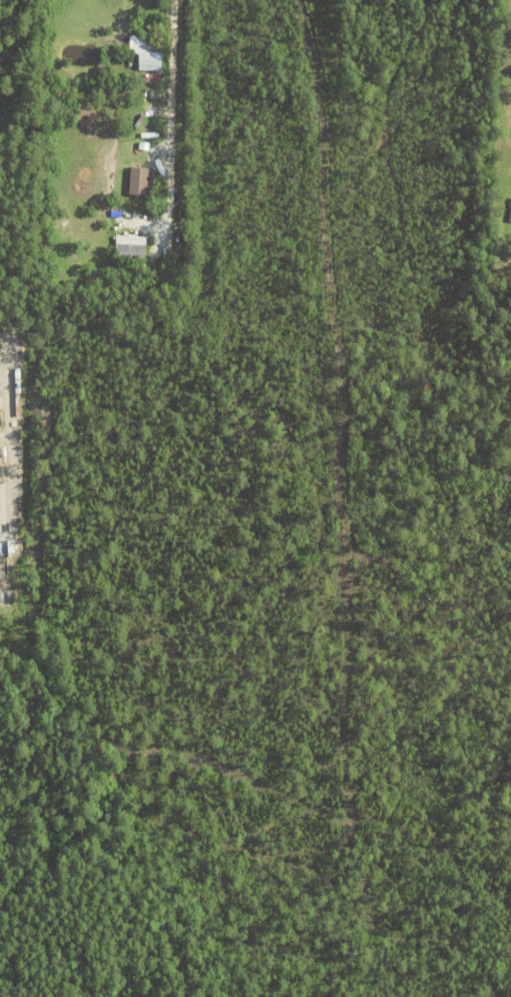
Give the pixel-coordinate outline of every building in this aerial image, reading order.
[(139,58),(141,58),(141,38),(162,38),(162,57),(161,57),(161,73),(139,73),(139,58)] [(128,190),(130,165),(144,166),(142,191),(128,190)] [(146,240),(144,266),(114,265),(116,239),(128,239),(128,238),(137,238),(137,240),(146,240)] [(171,265),(181,265),(181,277),(171,277),(171,265)]
